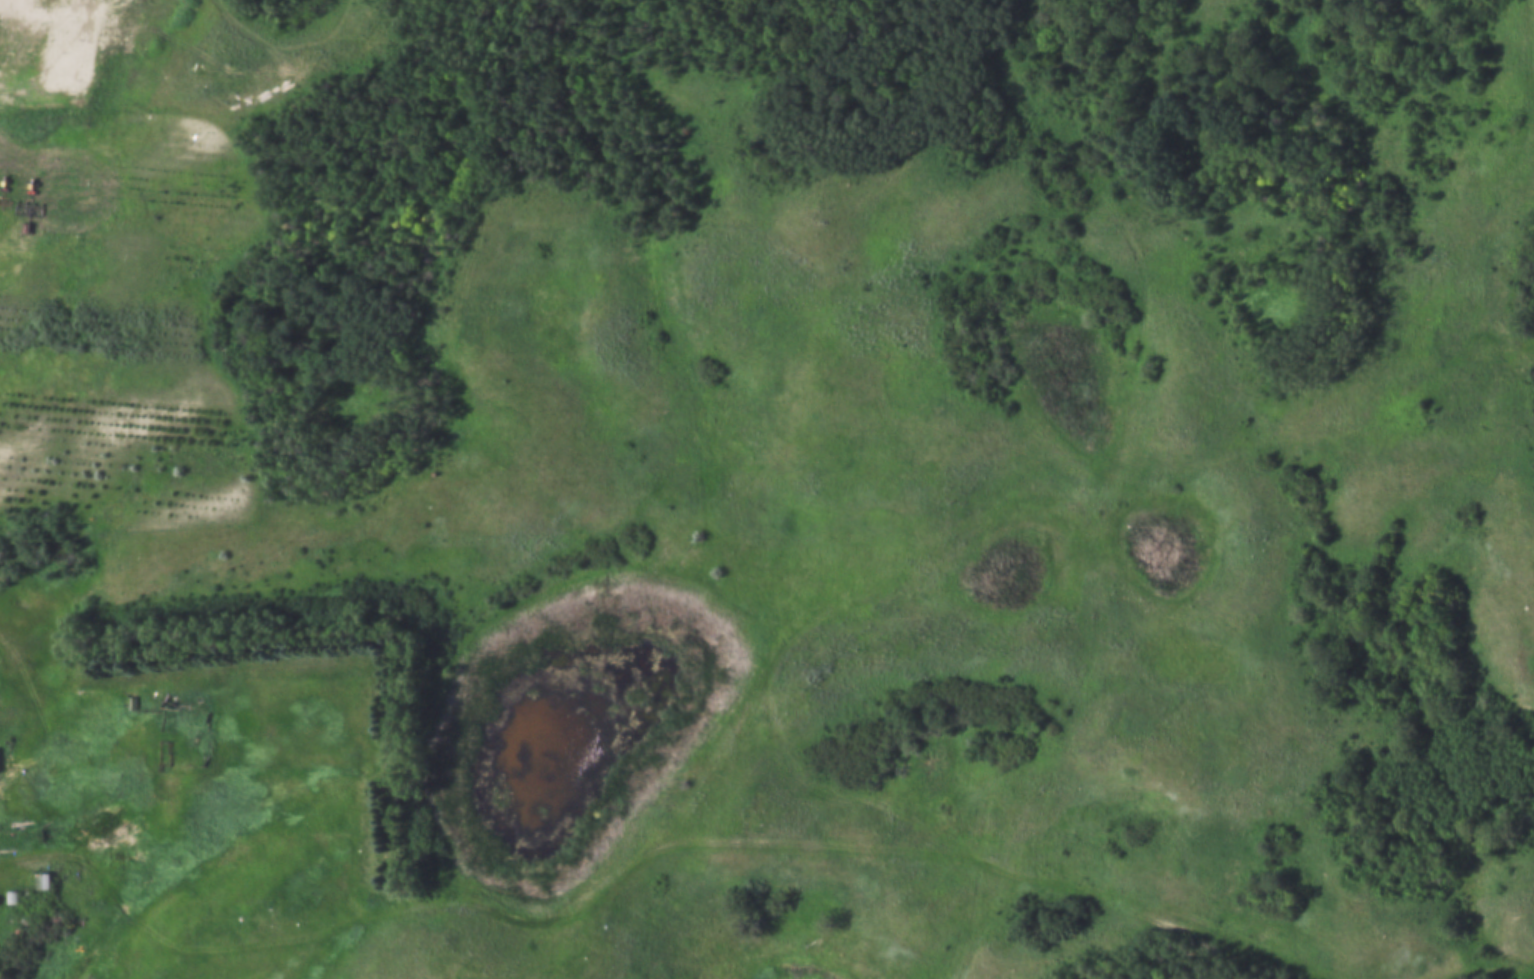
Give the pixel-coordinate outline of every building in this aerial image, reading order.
[(50,874),(37,874),(37,891),(50,891),(50,874)] [(9,893),(9,904),(19,904),(19,893),(9,893)]
